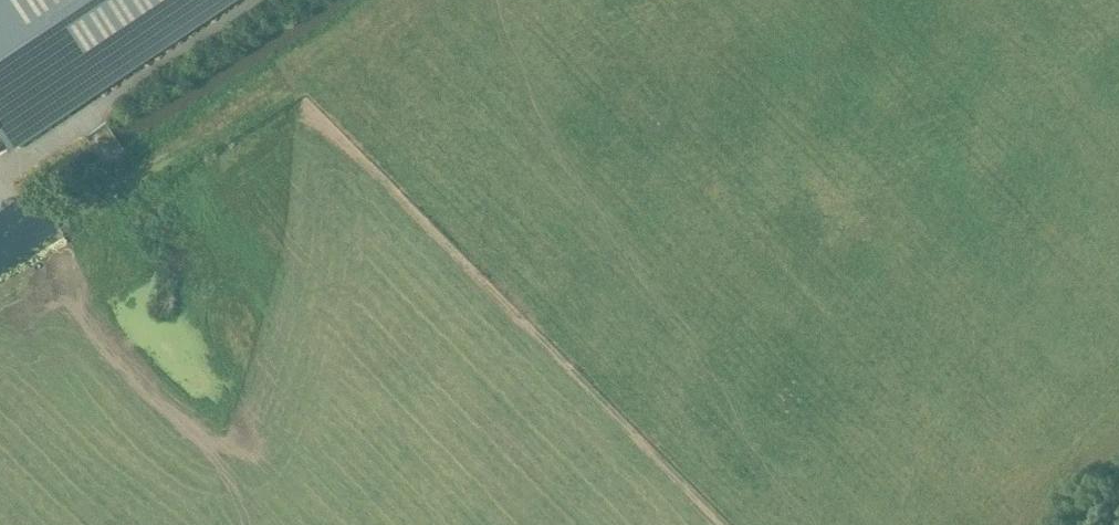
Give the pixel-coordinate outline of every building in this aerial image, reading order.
[(10,149),(233,0),(0,0),(0,135),(10,149)]
